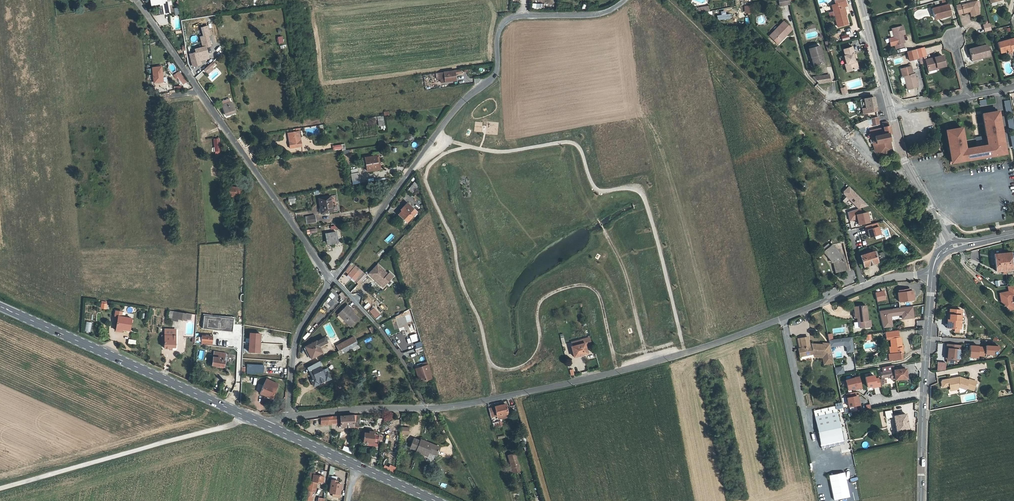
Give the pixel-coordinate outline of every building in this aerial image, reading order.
[(165,9),(172,8),(171,4),(173,3),(172,0),(153,0),(154,5),(164,3),(165,9)] [(832,5),(837,26),(848,24),(843,6),(846,5),(845,0),(844,0),(836,2),(837,4),(832,5)] [(960,14),(972,11),(973,16),(981,14),(979,6),(978,4),(977,1),(964,5),(963,3),(957,5),(960,14)] [(934,8),(936,17),(943,14),(944,16),(953,14),(950,3),(934,8)] [(718,16),(718,20),(731,19),(730,14),(726,15),(726,11),(722,12),(722,15),(718,16)] [(747,18),(744,18),(744,13),(739,13),(739,25),(747,25),(747,18)] [(779,44),(786,35),(788,36),(793,29),(785,22),(772,37),(779,44)] [(983,25),(985,32),(989,31),(992,30),(990,23),(983,25)] [(903,31),(905,30),(904,25),(893,28),(895,36),(897,43),(896,44),(897,48),(905,46),(904,42),(905,42),(904,34),(903,31)] [(786,35),(779,44),(780,45),(788,36),(786,35)] [(1013,46),(1013,38),(998,42),(1002,53),(1012,50),(1011,47),(1013,46)] [(970,49),(972,58),(980,56),(980,59),(990,56),(987,45),(970,49)] [(820,46),(810,49),(814,65),(822,62),(820,55),(822,54),(820,46)] [(854,67),(858,66),(857,62),(855,62),(853,53),(854,53),(853,47),(844,49),(846,55),(845,56),(847,64),(846,65),(848,72),(854,70),(854,67)] [(920,58),(927,56),(925,47),(918,49),(920,58)] [(200,55),(207,54),(206,53),(208,52),(207,48),(197,49),(197,53),(192,54),(192,56),(200,55)] [(918,49),(909,52),(911,61),(920,59),(920,58),(918,49)] [(200,55),(192,56),(192,57),(193,64),(201,64),(200,59),(200,55)] [(938,67),(947,65),(945,56),(927,60),(930,71),(939,68),(938,67)] [(204,67),(206,69),(216,61),(214,59),(204,67)] [(153,66),(155,81),(164,81),(162,66),(153,66)] [(436,78),(439,78),(439,83),(456,80),(455,73),(461,72),(460,69),(455,70),(455,71),(435,74),(436,78)] [(904,77),(905,77),(908,89),(919,87),(916,74),(914,75),(913,70),(903,72),(904,77)] [(197,80),(205,75),(203,71),(195,77),(197,80)] [(181,83),(183,81),(187,87),(191,85),(184,75),(179,79),(181,83)] [(820,77),(821,83),(829,82),(828,75),(820,77)] [(861,108),(873,106),(873,103),(873,99),(872,97),(858,100),(860,109),(861,108)] [(1013,130),(1013,121),(1010,100),(1004,101),(1009,131),(1013,130)] [(232,102),(223,104),(225,114),(234,113),(232,102)] [(963,129),(950,131),(952,137),(948,138),(949,146),(953,146),(954,154),(951,154),(952,161),(955,160),(956,163),(968,161),(967,159),(975,158),(975,160),(984,158),(984,157),(991,155),(992,157),(1003,155),(1003,152),(1006,151),(1002,124),(1001,124),(998,112),(983,115),(989,147),(967,152),(963,129)] [(869,124),(869,126),(877,124),(876,116),(865,119),(866,125),(869,124)] [(891,151),(890,147),(889,141),(887,135),(890,134),(886,121),(881,123),(883,131),(869,135),(872,147),(873,148),(878,152),(879,153),(880,153),(883,152),(891,151)] [(294,131),(287,132),(290,148),(302,147),(301,139),(295,140),(294,131)] [(371,163),(364,164),(365,172),(372,171),(371,163)] [(413,178),(406,187),(411,190),(417,181),(413,178)] [(849,185),(841,193),(846,197),(842,201),(850,209),(854,205),(860,211),(867,204),(849,185)] [(230,187),(229,195),(241,196),(242,187),(235,186),(235,188),(230,187)] [(330,197),(317,199),(320,215),(332,214),(330,197)] [(405,210),(401,215),(408,222),(417,213),(410,207),(406,211),(405,210)] [(856,220),(855,214),(861,213),(860,209),(847,211),(849,221),(856,220)] [(856,214),(858,225),(870,222),(868,211),(856,214)] [(866,226),(868,237),(881,235),(878,223),(866,226)] [(335,234),(325,235),(326,244),(336,242),(335,234)] [(829,260),(831,260),(834,272),(843,270),(840,255),(831,244),(822,252),(829,260)] [(874,257),(872,252),(859,255),(862,266),(876,262),(874,257)] [(1012,252),(1006,253),(995,255),(998,273),(1013,270),(1013,266),(1012,252)] [(378,266),(370,274),(377,280),(378,279),(379,280),(378,280),(380,282),(388,275),(378,266)] [(362,274),(355,267),(350,272),(357,278),(362,274)] [(357,278),(350,272),(347,275),(354,281),(357,278)] [(899,292),(897,292),(899,301),(913,299),(912,290),(910,290),(910,288),(899,290),(899,292)] [(1009,289),(1011,294),(1001,296),(1003,303),(1004,303),(1005,307),(1011,312),(1013,312),(1013,303),(1013,301),(1013,288),(1009,289)] [(329,309),(334,302),(328,297),(323,304),(329,309)] [(348,309),(350,308),(346,304),(337,313),(348,325),(356,318),(351,312),(348,309)] [(915,318),(913,305),(900,307),(900,308),(880,310),(882,328),(893,326),(893,321),(915,318)] [(864,314),(861,314),(860,314),(861,320),(864,319),(865,323),(867,322),(868,329),(879,327),(878,321),(875,321),(873,306),(863,307),(864,314)] [(374,307),(370,311),(377,317),(380,314),(374,307)] [(172,319),(177,320),(177,318),(185,319),(185,318),(186,312),(173,310),(172,319)] [(948,310),(948,321),(950,321),(950,329),(959,330),(959,327),(960,318),(960,311),(948,310)] [(116,326),(122,327),(125,328),(125,316),(118,315),(116,326)] [(209,318),(207,328),(232,331),(233,321),(209,318)] [(90,333),(93,323),(87,321),(84,331),(90,333)] [(408,322),(404,324),(408,334),(412,332),(408,322)] [(249,331),(248,350),(258,351),(259,332),(249,331)] [(891,355),(889,355),(888,355),(889,361),(901,359),(900,354),(901,353),(899,338),(897,338),(896,332),(885,334),(885,340),(889,340),(890,348),(891,355)] [(175,336),(175,333),(165,333),(164,335),(164,348),(169,348),(169,346),(175,347),(176,336),(175,336)] [(802,346),(798,347),(800,354),(813,351),(813,352),(822,353),(822,352),(824,352),(825,355),(827,357),(832,356),(829,341),(822,341),(822,343),(811,342),(812,344),(809,345),(807,335),(800,337),(800,339),(798,339),(798,342),(801,342),(802,346)] [(336,345),(338,350),(355,341),(352,336),(336,345)] [(323,342),(321,337),(304,346),(310,357),(321,352),(318,345),(323,342)] [(571,347),(570,347),(572,357),(585,354),(582,344),(581,344),(580,340),(570,342),(571,347)] [(355,341),(338,350),(337,351),(338,355),(357,345),(355,341)] [(960,346),(947,345),(947,349),(948,350),(948,354),(947,354),(946,360),(948,360),(948,363),(955,364),(956,360),(957,360),(958,351),(960,351),(960,346)] [(1000,351),(1000,346),(970,345),(969,356),(995,357),(995,350),(1000,351)] [(213,351),(211,364),(223,366),(225,353),(213,351)] [(822,353),(813,352),(814,355),(822,355),(823,362),(833,360),(832,356),(827,357),(825,355),(824,352),(822,352),(822,353)] [(306,368),(308,370),(310,369),(315,377),(313,378),(311,380),(312,384),(314,386),(318,384),(318,383),(324,379),(325,380),(330,377),(327,371),(325,372),(323,369),(321,370),(319,366),(320,365),(318,361),(306,368)] [(427,363),(423,364),(424,367),(423,367),(427,376),(428,375),(429,378),(432,377),(427,363)] [(945,369),(945,364),(937,363),(936,371),(945,369)] [(247,364),(247,373),(263,373),(263,364),(247,364)] [(843,366),(835,368),(836,375),(845,373),(843,366)] [(416,370),(419,376),(420,379),(427,376),(423,367),(416,370)] [(905,369),(893,370),(894,379),(906,378),(905,369)] [(845,380),(849,391),(863,387),(859,375),(845,380)] [(866,376),(867,388),(881,387),(881,384),(886,384),(886,378),(876,379),(875,375),(866,376)] [(948,383),(948,386),(951,386),(951,388),(959,387),(960,387),(967,390),(968,388),(975,390),(978,382),(970,379),(970,380),(960,377),(960,380),(955,378),(945,380),(943,380),(944,384),(948,383)] [(268,378),(261,392),(272,398),(278,384),(268,378)] [(846,397),(849,407),(861,405),(858,395),(846,397)] [(496,410),(493,411),(493,413),(496,412),(497,415),(510,412),(507,403),(502,404),(502,401),(498,402),(499,405),(495,406),(495,407),(496,410)] [(818,437),(840,433),(835,405),(812,410),(818,437)] [(334,415),(335,422),(342,421),(342,426),(355,425),(353,414),(334,415)] [(901,430),(907,429),(904,414),(898,415),(901,430)] [(335,422),(334,415),(317,419),(318,427),(334,426),(335,422)] [(898,415),(893,416),(895,431),(901,430),(898,415)] [(408,427),(401,426),(400,434),(407,434),(408,427)] [(365,441),(365,443),(367,443),(368,441),(378,442),(379,433),(374,433),(374,431),(369,430),(369,432),(365,431),(363,440),(365,441)] [(840,433),(818,437),(819,444),(841,440),(840,433)] [(410,447),(416,450),(416,451),(423,454),(425,451),(435,455),(436,456),(439,448),(420,440),(420,441),(414,439),(410,447)] [(851,442),(846,443),(847,450),(839,451),(840,456),(853,454),(851,442)] [(433,459),(435,455),(425,451),(423,454),(426,455),(426,457),(433,459)] [(517,459),(515,455),(509,456),(513,472),(520,470),(517,459)] [(334,481),(328,480),(327,493),(337,495),(339,484),(334,483),(334,481)]
